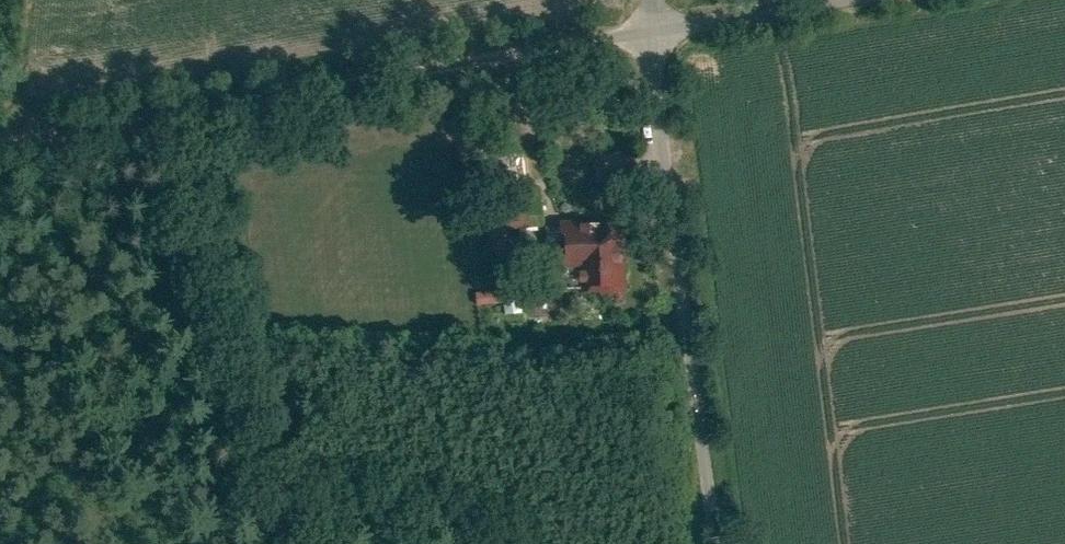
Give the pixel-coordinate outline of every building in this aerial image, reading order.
[(467,167),(515,165),(514,141),(466,143),(467,167)] [(580,293),(627,292),(624,214),(559,217),(561,264),(579,263),(580,293)] [(480,291),(481,304),(506,301),(505,288),(480,291)]
